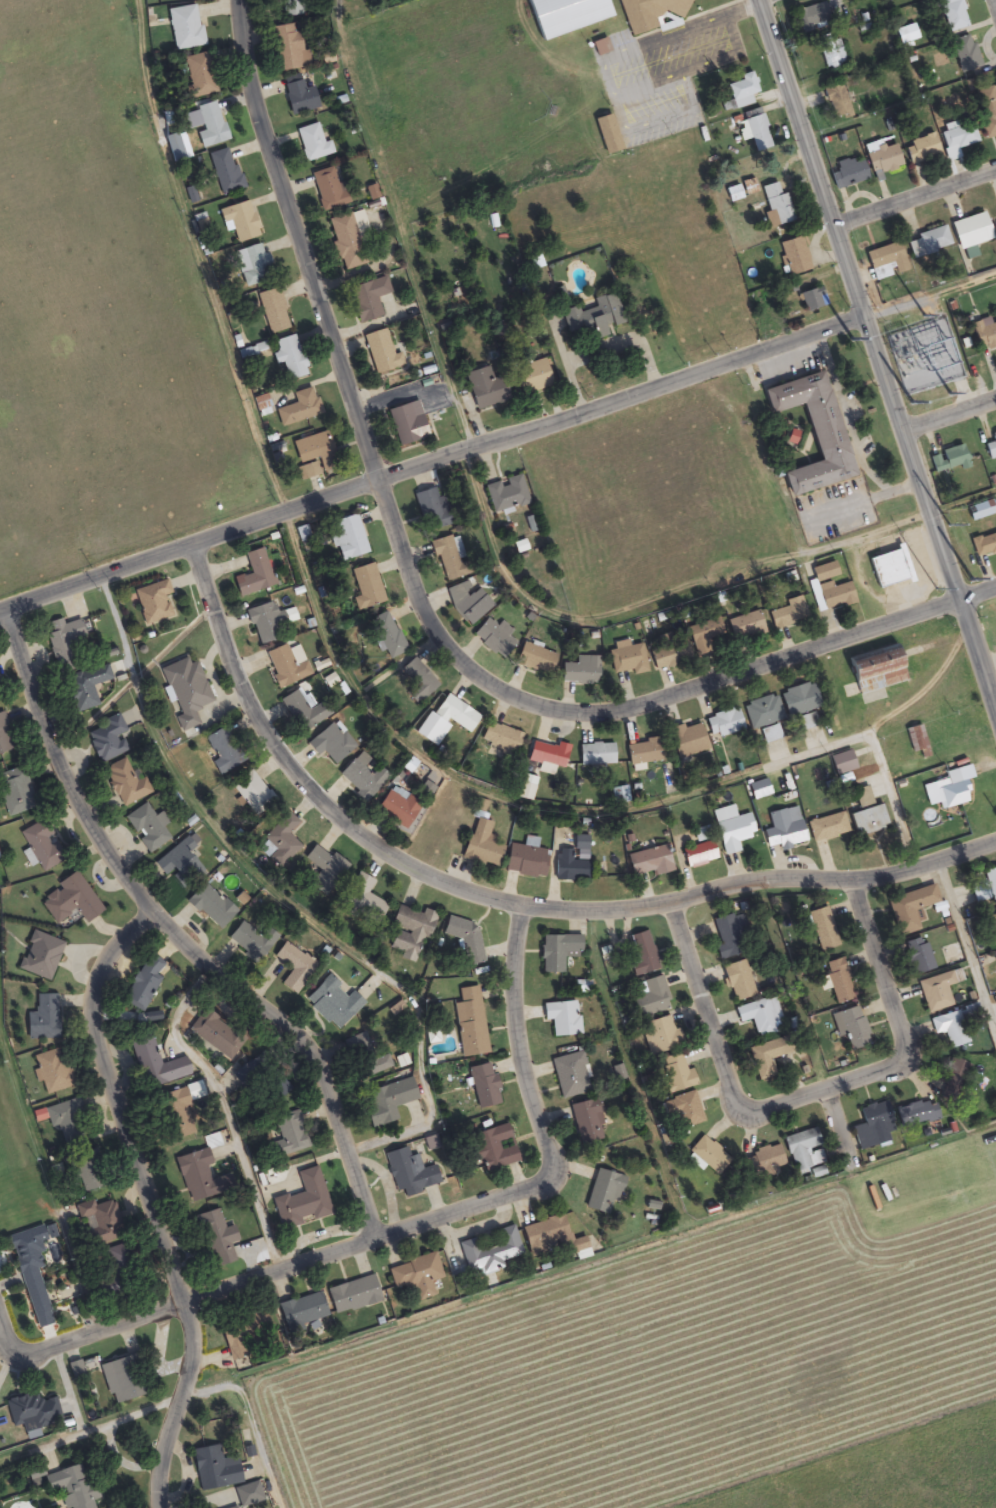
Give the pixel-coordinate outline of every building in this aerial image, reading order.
[(281,17),(302,17),(302,0),(267,0),(267,4),(280,4),(281,17)] [(541,40),(611,15),(606,0),(526,0),(541,40)] [(628,28),(630,36),(635,34),(656,27),(653,18),(657,16),(661,9),(680,19),(690,0),(618,0),(628,28)] [(948,34),(967,28),(958,0),(937,0),(948,34)] [(802,35),(831,25),(823,2),(794,12),(802,35)] [(167,10),(173,51),(203,47),(196,5),(167,10)] [(297,25),(270,28),(276,73),(303,70),(297,25)] [(982,73),(971,35),(951,41),(962,78),(982,73)] [(840,37),(820,39),(825,70),(844,68),(840,37)] [(592,43),(595,55),(609,52),(606,40),(592,43)] [(216,93),(205,53),(181,60),(191,99),(216,93)] [(757,93),(753,73),(739,75),(740,82),(726,85),(730,108),(751,105),(750,94),(757,93)] [(311,89),(302,90),(300,76),(282,78),(288,115),(314,111),(311,89)] [(830,122),(850,117),(841,84),(821,90),(830,122)] [(993,87),(969,94),(984,140),(995,136),(995,96),(993,87)] [(227,142),(217,102),(196,107),(203,132),(196,134),(200,149),(227,142)] [(771,147),(758,109),(739,116),(747,137),(749,137),(754,152),(771,147)] [(620,151),(610,115),(593,120),(603,155),(620,151)] [(295,131),(305,163),(333,154),(329,142),(323,143),(317,124),(295,131)] [(941,132),(946,151),(977,143),(973,124),(941,132)] [(939,154),(932,135),(902,146),(909,165),(939,154)] [(901,167),(892,145),(865,155),(873,177),(901,167)] [(228,148),(207,156),(221,196),(242,189),(228,148)] [(837,172),(828,176),(835,192),(868,178),(859,156),(835,166),(837,172)] [(311,174),(320,212),(343,207),(334,168),(311,174)] [(791,222),(780,182),(761,187),(772,227),(791,222)] [(741,198),(737,186),(726,190),(730,202),(741,198)] [(217,211),(221,225),(229,222),(236,245),(259,238),(248,201),(217,211)] [(327,221),(341,271),(366,265),(352,214),(327,221)] [(991,240),(982,214),(949,224),(958,251),(991,240)] [(906,241),(913,260),(950,246),(943,227),(906,241)] [(801,239),(780,244),(787,276),(808,272),(801,239)] [(272,279),(261,244),(233,253),(245,288),(272,279)] [(906,272),(898,244),(864,253),(872,281),(906,272)] [(390,294),(385,277),(346,289),(356,325),(382,317),(376,299),(390,294)] [(257,294),(268,335),(290,328),(279,288),(257,294)] [(799,295),(805,312),(826,305),(820,288),(799,295)] [(622,325),(613,293),(592,300),(594,308),(577,313),(575,307),(559,312),(567,337),(592,329),(595,340),(608,336),(606,330),(622,325)] [(971,327),(977,349),(995,344),(995,320),(971,327)] [(362,337),(374,375),(404,366),(400,353),(392,356),(384,330),(362,337)] [(282,363),(287,381),(306,376),(295,335),(274,341),(278,353),(271,355),(274,365),(282,363)] [(542,360),(507,372),(516,398),(552,385),(542,360)] [(507,402),(500,375),(489,378),(486,368),(463,374),(474,411),(507,402)] [(761,389),(769,413),(800,402),(819,460),(780,473),(788,496),(853,475),(818,370),(761,389)] [(295,405),(275,410),(280,427),(321,416),(313,388),(292,394),(295,405)] [(426,438),(416,402),(386,411),(396,447),(426,438)] [(332,456),(325,433),(291,443),(297,465),(332,456)] [(984,446),(988,458),(995,455),(995,434),(990,436),(992,444),(984,446)] [(301,482),(319,476),(315,462),(297,469),(301,482)] [(528,504),(519,475),(484,486),(493,515),(528,504)] [(424,532),(451,523),(440,486),(412,494),(424,532)] [(995,514),(992,501),(966,508),(970,521),(995,514)] [(357,515),(327,523),(338,562),(367,553),(357,515)] [(974,558),(995,553),(995,533),(969,539),(974,558)] [(428,557),(437,554),(445,581),(465,575),(454,535),(424,544),(428,557)] [(237,598),(274,587),(263,548),(244,553),(250,576),(232,581),(237,598)] [(876,589),(907,580),(897,549),(867,559),(876,589)] [(372,563),(350,570),(358,597),(353,599),(356,610),(383,602),(372,563)] [(165,596),(171,594),(166,580),(132,591),(143,626),(171,617),(165,596)] [(469,625),(492,606),(476,587),(471,591),(462,581),(444,596),(469,625)] [(814,586),(822,612),(854,601),(848,582),(832,587),(830,581),(814,586)] [(767,612),(772,630),(806,619),(799,596),(784,601),(785,606),(767,612)] [(244,612),(258,646),(278,638),(273,626),(286,620),(283,612),(276,614),(271,601),(244,612)] [(726,620),(733,643),(764,634),(757,610),(726,620)] [(389,660),(406,650),(385,611),(368,621),(389,660)] [(512,631),(484,616),(471,640),(503,657),(512,640),(508,638),(512,631)] [(712,651),(709,644),(724,638),(716,617),(685,628),(696,657),(712,651)] [(58,674),(75,668),(67,644),(85,638),(78,620),(63,625),(61,619),(42,626),(58,674)] [(654,671),(691,660),(685,640),(671,643),(669,635),(659,638),(661,645),(648,649),(654,671)] [(555,653),(521,643),(514,665),(549,674),(555,653)] [(312,675),(306,661),(294,666),(285,644),(263,653),(279,690),(312,675)] [(647,672),(642,644),(607,651),(612,674),(630,671),(631,675),(647,672)] [(906,681),(896,645),(843,659),(850,685),(843,687),(846,699),(861,695),(863,705),(885,700),(882,687),(906,681)] [(212,703),(193,656),(160,669),(179,716),(174,718),(180,733),(198,725),(193,711),(212,703)] [(598,657),(575,656),(574,664),(561,664),(560,683),(597,684),(598,657)] [(438,686),(413,658),(399,670),(413,686),(405,692),(416,705),(438,686)] [(61,678),(71,714),(97,707),(91,686),(111,681),(107,666),(61,678)] [(787,718),(820,707),(812,681),(778,692),(787,718)] [(278,701),(301,734),(325,717),(316,704),(308,710),(295,690),(278,701)] [(479,717),(444,693),(416,733),(435,746),(451,722),(468,734),(479,717)] [(778,725),(778,700),(747,700),(747,725),(778,725)] [(711,740),(743,730),(736,707),(704,717),(711,740)] [(13,748),(1,712),(0,713),(0,753),(13,748)] [(99,765),(126,753),(118,735),(126,732),(119,717),(84,732),(99,765)] [(318,757),(323,753),(334,765),(355,746),(332,721),(306,744),(318,757)] [(479,743),(515,755),(522,733),(486,721),(479,743)] [(667,732),(677,760),(708,749),(698,721),(667,732)] [(922,757),(930,746),(920,740),(925,733),(911,723),(901,737),(912,744),(909,749),(922,757)] [(764,743),(779,738),(775,726),(760,731),(764,743)] [(219,776),(242,761),(220,728),(204,739),(217,760),(211,764),(219,776)] [(556,743),(554,748),(532,741),(527,759),(562,769),(569,746),(556,743)] [(659,762),(657,741),(626,744),(628,765),(659,762)] [(613,765),(613,744),(579,744),(579,765),(613,765)] [(828,758),(835,777),(855,769),(848,750),(828,758)] [(339,774),(365,800),(386,778),(371,764),(373,762),(362,751),(339,774)] [(103,769),(119,808),(153,794),(145,775),(135,779),(127,759),(103,769)] [(0,775),(0,796),(6,817),(34,808),(21,768),(0,775)] [(944,774),(948,785),(934,789),(940,810),(967,802),(957,769),(944,774)] [(230,788),(259,817),(277,800),(248,771),(230,788)] [(751,799),(769,794),(766,780),(748,785),(751,799)] [(421,806),(391,785),(374,810),(404,831),(421,806)] [(850,792),(857,809),(872,803),(865,787),(850,792)] [(146,854),(170,840),(162,827),(167,824),(160,813),(154,817),(146,804),(124,817),(146,854)] [(856,838),(887,827),(879,804),(848,815),(856,838)] [(711,812),(724,856),(739,851),(736,841),(754,836),(748,814),(736,817),(732,806),(711,812)] [(767,813),(771,829),(762,831),(766,847),(779,844),(780,849),(805,843),(796,807),(767,813)] [(814,843),(848,831),(841,812),(807,824),(814,843)] [(256,847),(279,870),(300,847),(287,835),(299,823),(288,813),(256,847)] [(462,857),(496,868),(503,844),(486,839),(491,823),(474,817),(462,857)] [(20,832),(41,873),(65,861),(44,820),(20,832)] [(164,878),(202,847),(191,833),(152,865),(164,878)] [(717,858),(708,839),(680,851),(689,871),(717,858)] [(349,867),(332,853),(328,857),(314,845),(299,864),(330,890),(349,867)] [(506,875),(544,876),(544,847),(507,846),(506,875)] [(671,872),(665,846),(625,855),(630,876),(651,871),(652,876),(671,872)] [(555,880),(585,881),(586,862),(571,861),(571,850),(556,849),(555,880)] [(981,872),(992,906),(995,904),(995,867),(981,872)] [(56,884),(59,889),(40,901),(54,925),(76,912),(83,924),(101,912),(77,871),(56,884)] [(339,901),(377,924),(388,907),(366,894),(374,882),(357,872),(339,901)] [(186,900),(218,931),(236,912),(203,882),(186,900)] [(887,899),(897,937),(919,931),(913,910),(938,904),(933,886),(887,899)] [(437,915),(423,909),(420,915),(401,906),(382,947),(416,962),(437,915)] [(837,947),(827,907),(808,912),(818,952),(837,947)] [(713,946),(717,961),(745,952),(741,941),(748,939),(740,914),(732,917),(731,914),(711,920),(719,945),(713,946)] [(986,916),(994,946),(995,946),(995,914),(986,916)] [(248,923),(243,919),(227,938),(256,963),(279,936),(255,915),(248,923)] [(483,962),(473,918),(443,925),(446,939),(459,936),(465,966),(483,962)] [(658,969),(647,930),(629,935),(637,963),(629,965),(632,976),(658,969)] [(50,981),(63,942),(31,932),(18,970),(50,981)] [(580,935),(540,936),(540,974),(563,973),(562,957),(580,956),(580,935)] [(914,975),(933,968),(922,937),(903,944),(914,975)] [(317,964),(285,940),(273,957),(291,969),(279,986),(294,996),(317,964)] [(157,976),(164,962),(147,953),(123,1002),(143,1012),(160,978),(157,976)] [(823,964),(837,1005),(856,998),(842,958),(823,964)] [(720,967),(732,1003),(754,996),(743,960),(720,967)] [(962,982),(958,970),(917,982),(926,1013),(951,1006),(946,987),(962,982)] [(351,992),(346,997),(336,988),(341,984),(330,974),(304,1000),(336,1032),(363,1004),(351,992)] [(637,983),(640,995),(631,998),(637,1018),(670,1008),(660,976),(637,983)] [(486,1054),(478,986),(458,989),(460,1003),(453,1004),(460,1058),(486,1054)] [(56,1040),(56,995),(35,995),(35,1014),(25,1014),(25,1040),(56,1040)] [(757,1039),(782,1032),(772,997),(734,1008),(738,1024),(752,1020),(757,1039)] [(579,1035),(576,1001),(541,1004),(543,1021),(551,1020),(552,1037),(579,1035)] [(833,1014),(846,1053),(871,1045),(858,1006),(833,1014)] [(189,1029),(228,1062),(243,1044),(203,1011),(189,1029)] [(934,1035),(944,1032),(949,1048),(967,1043),(960,1018),(964,1017),(962,1011),(929,1020),(934,1035)] [(680,1045),(669,1015),(640,1025),(650,1056),(680,1045)] [(359,1081),(394,1066),(387,1051),(376,1055),(366,1031),(342,1042),(359,1081)] [(179,1059),(159,1065),(150,1033),(130,1038),(144,1089),(184,1078),(179,1059)] [(756,1082),(774,1077),(770,1058),(790,1053),(786,1038),(748,1047),(756,1082)] [(31,1057),(42,1096),(74,1087),(63,1048),(31,1057)] [(551,1059),(559,1098),(589,1092),(582,1053),(551,1059)] [(696,1085),(691,1069),(686,1071),(680,1053),(658,1060),(668,1094),(696,1085)] [(248,1088),(268,1067),(255,1055),(235,1076),(248,1088)] [(936,1081),(954,1093),(971,1069),(953,1057),(936,1081)] [(499,1105),(491,1063),(468,1067),(475,1109),(499,1105)] [(278,1099),(291,1089),(277,1072),(264,1083),(278,1099)] [(398,1120),(394,1107),(417,1101),(411,1078),(368,1090),(378,1125),(398,1120)] [(158,1094),(166,1141),(193,1137),(185,1090),(158,1094)] [(664,1101),(673,1131),(703,1122),(693,1092),(664,1101)] [(44,1108),(50,1130),(58,1127),(63,1144),(84,1138),(77,1115),(84,1113),(80,1098),(44,1108)] [(605,1138),(596,1098),(568,1104),(577,1144),(605,1138)] [(857,1109),(862,1125),(851,1127),(857,1151),(890,1143),(885,1125),(892,1123),(886,1101),(857,1109)] [(895,1107),(898,1128),(937,1122),(934,1101),(895,1107)] [(310,1148),(298,1111),(274,1118),(281,1141),(271,1144),(276,1159),(310,1148)] [(517,1162),(511,1142),(506,1125),(471,1135),(474,1148),(461,1151),(465,1166),(480,1162),(483,1171),(517,1162)] [(826,1163),(814,1128),(782,1140),(795,1175),(826,1163)] [(687,1151),(713,1176),(728,1161),(703,1135),(687,1151)] [(784,1170),(777,1146),(739,1157),(746,1182),(784,1170)] [(384,1154),(397,1197),(439,1185),(433,1166),(422,1169),(418,1155),(407,1158),(404,1148),(384,1154)] [(83,1194),(104,1184),(88,1150),(67,1160),(83,1194)] [(229,1175),(214,1180),(205,1150),(175,1159),(189,1202),(234,1188),(229,1175)] [(272,1200),(279,1229),(330,1217),(318,1167),(296,1172),(301,1193),(272,1200)] [(613,1216),(623,1177),(595,1169),(585,1209),(613,1216)] [(95,1206),(93,1200),(77,1205),(89,1247),(110,1241),(108,1231),(121,1227),(113,1201),(95,1206)] [(220,1210),(197,1215),(210,1268),(233,1262),(220,1210)] [(519,1228),(528,1254),(559,1244),(564,1259),(588,1251),(584,1236),(571,1240),(563,1214),(519,1228)] [(45,1267),(39,1242),(56,1238),(52,1224),(6,1236),(17,1275),(45,1267)] [(459,1243),(468,1278),(502,1268),(500,1262),(521,1256),(512,1226),(496,1231),(499,1244),(478,1250),(474,1239),(459,1243)] [(95,1302),(138,1291),(127,1244),(104,1249),(111,1275),(90,1280),(95,1302)] [(387,1268),(394,1291),(411,1286),(416,1302),(434,1297),(430,1283),(443,1279),(435,1254),(387,1268)] [(380,1303),(373,1276),(325,1289),(333,1316),(380,1303)] [(277,1305),(284,1331),(327,1318),(319,1292),(277,1305)] [(133,1356),(99,1364),(109,1405),(143,1396),(133,1356)] [(11,1428),(20,1426),(21,1432),(60,1423),(55,1398),(39,1402),(37,1393),(5,1401),(11,1428)] [(241,1484),(236,1457),(221,1460),(218,1445),(191,1450),(199,1492),(241,1484)] [(92,1500),(96,1499),(84,1463),(41,1477),(48,1498),(67,1492),(72,1507),(95,1507),(92,1500)]
